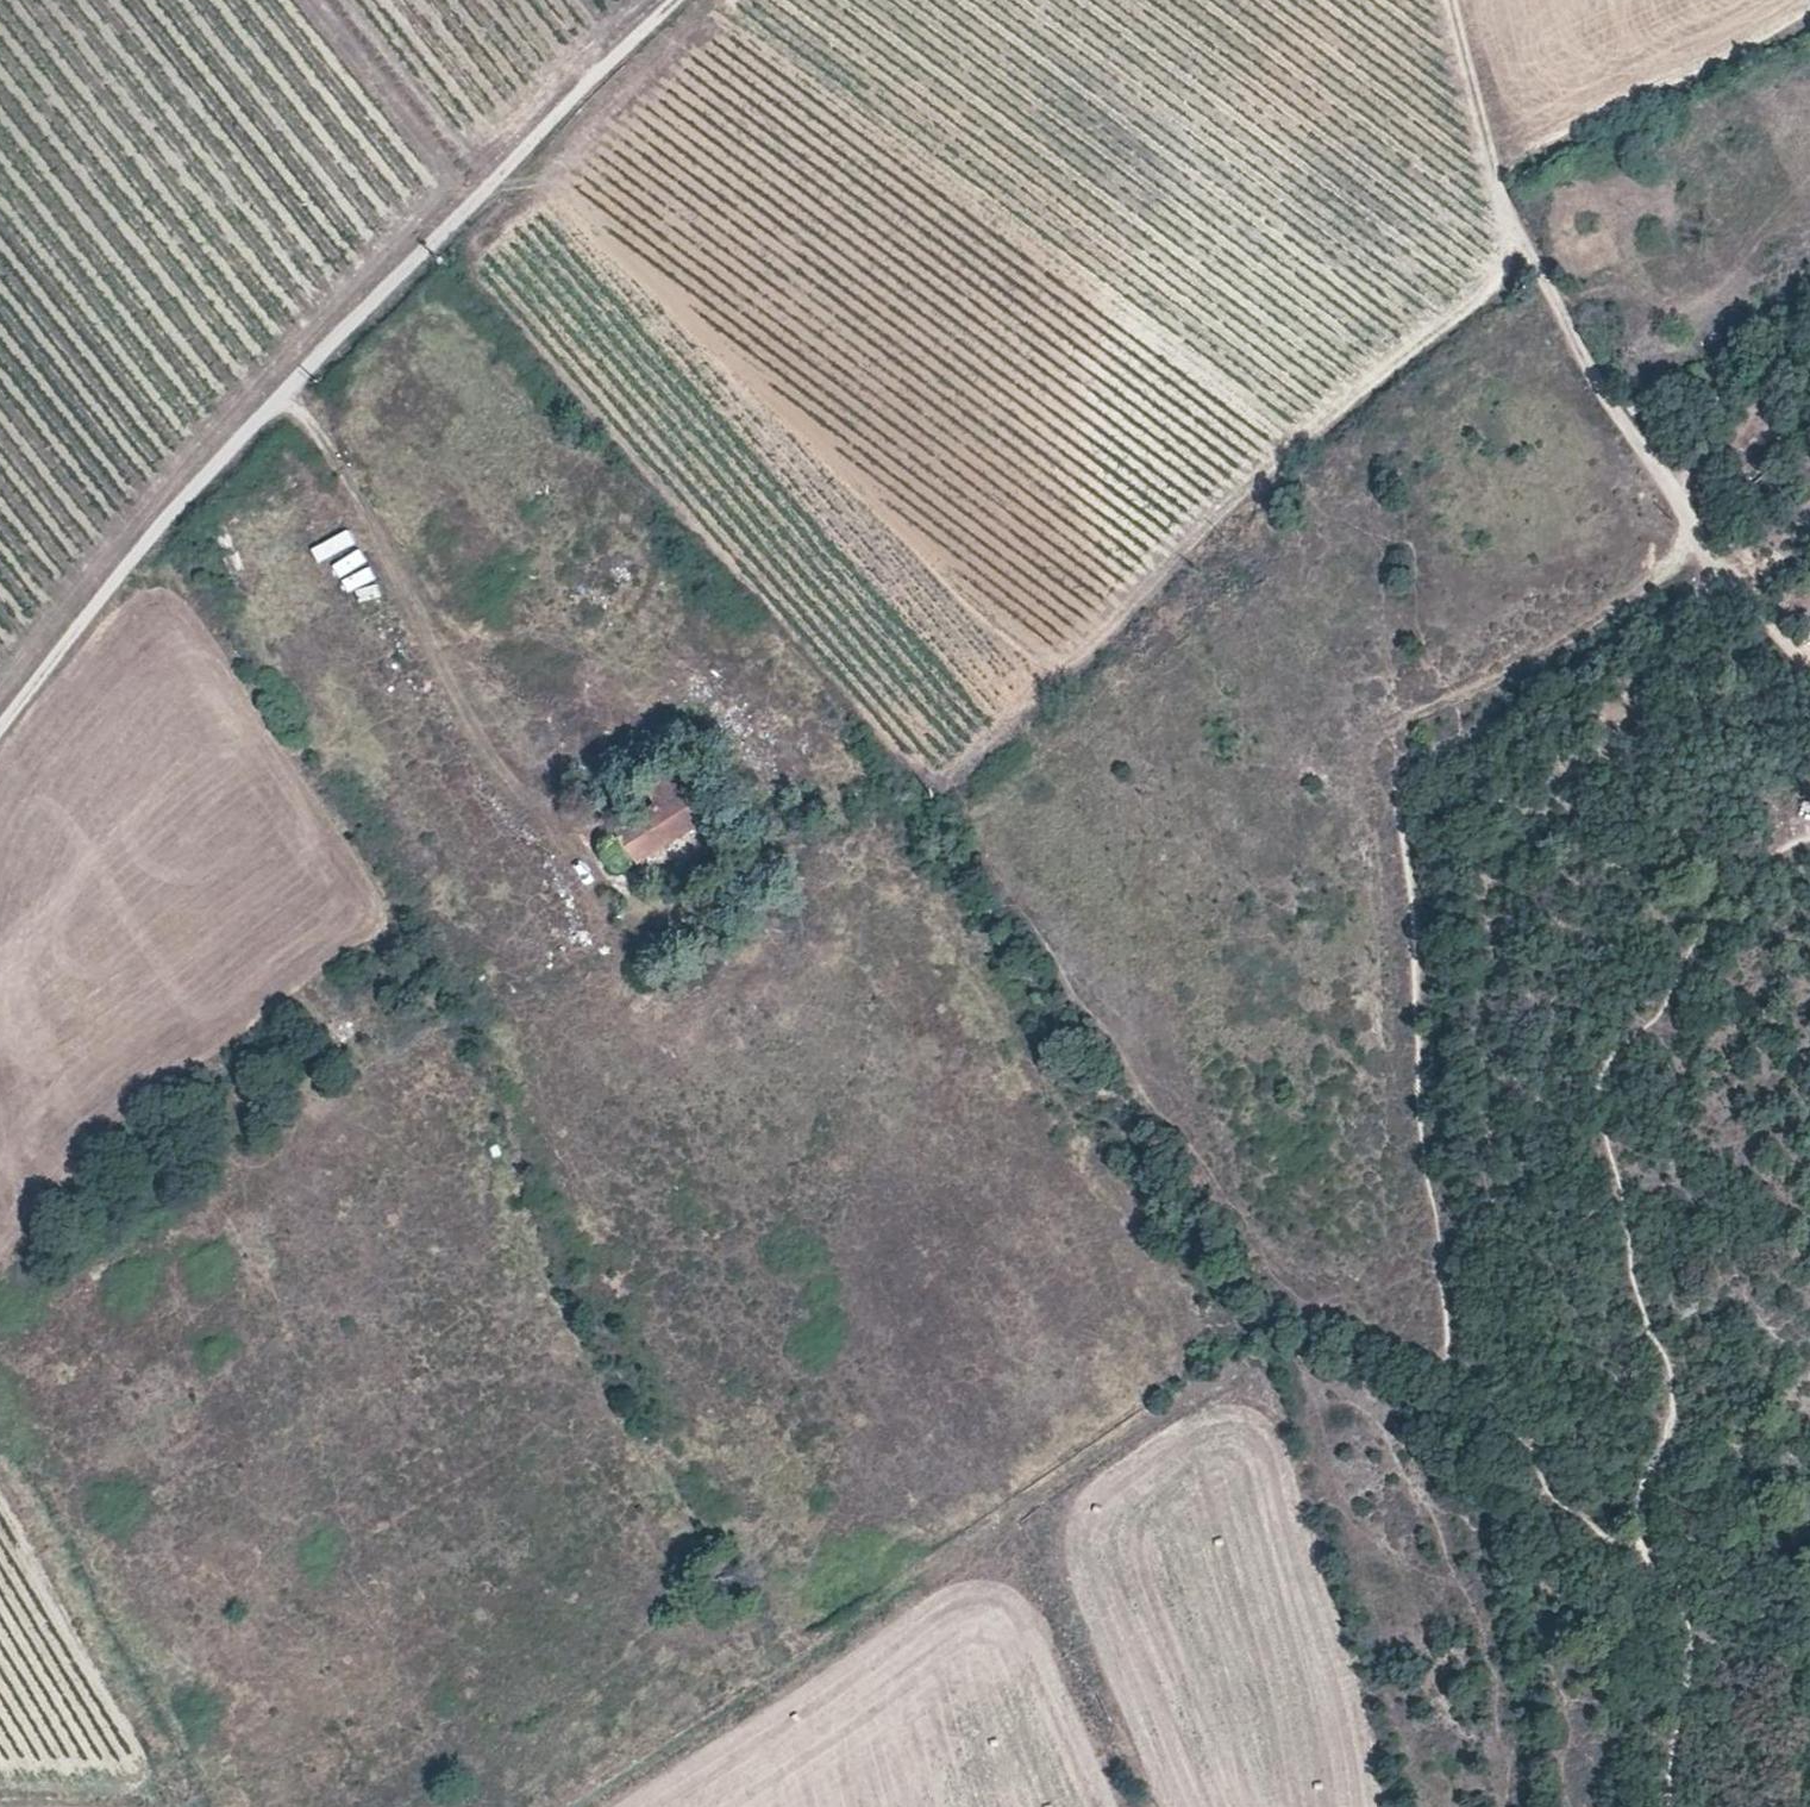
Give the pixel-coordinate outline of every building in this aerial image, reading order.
[(1649,407),(1643,397),(1627,408),(1633,417),(1649,407)] [(635,863),(706,817),(687,787),(616,832),(635,863)]
